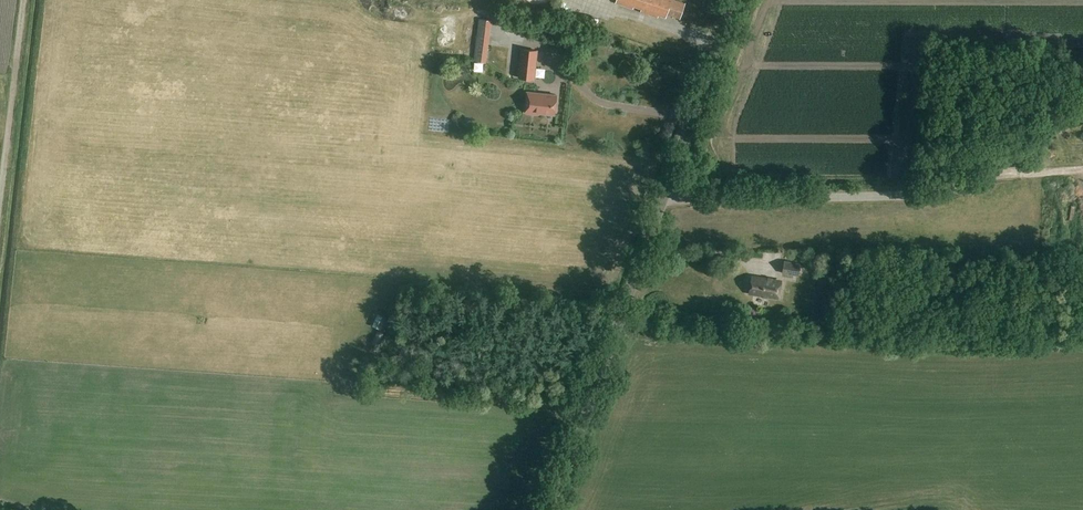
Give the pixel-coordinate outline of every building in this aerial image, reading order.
[(633,9),(634,7),(641,9),(640,12),(658,18),(659,15),(666,18),(668,14),(680,18),(685,3),(677,0),(617,0),(616,3),(633,9)] [(486,62),(492,20),(479,19),(473,60),(486,62)] [(535,79),(537,51),(522,50),(520,78),(535,79)] [(503,52),(499,84),(516,86),(520,54),(503,52)] [(446,73),(443,79),(448,83),(452,76),(446,73)] [(554,115),(556,96),(527,93),(525,112),(527,112),(527,114),(538,115),(538,114),(554,115)] [(409,131),(428,131),(429,119),(409,119),(409,131)] [(799,275),(801,263),(784,261),(782,273),(799,275)] [(779,297),(781,279),(753,275),(751,293),(779,297)] [(381,329),(386,317),(378,314),(373,326),(381,329)] [(378,345),(384,334),(378,331),(372,342),(378,345)]
